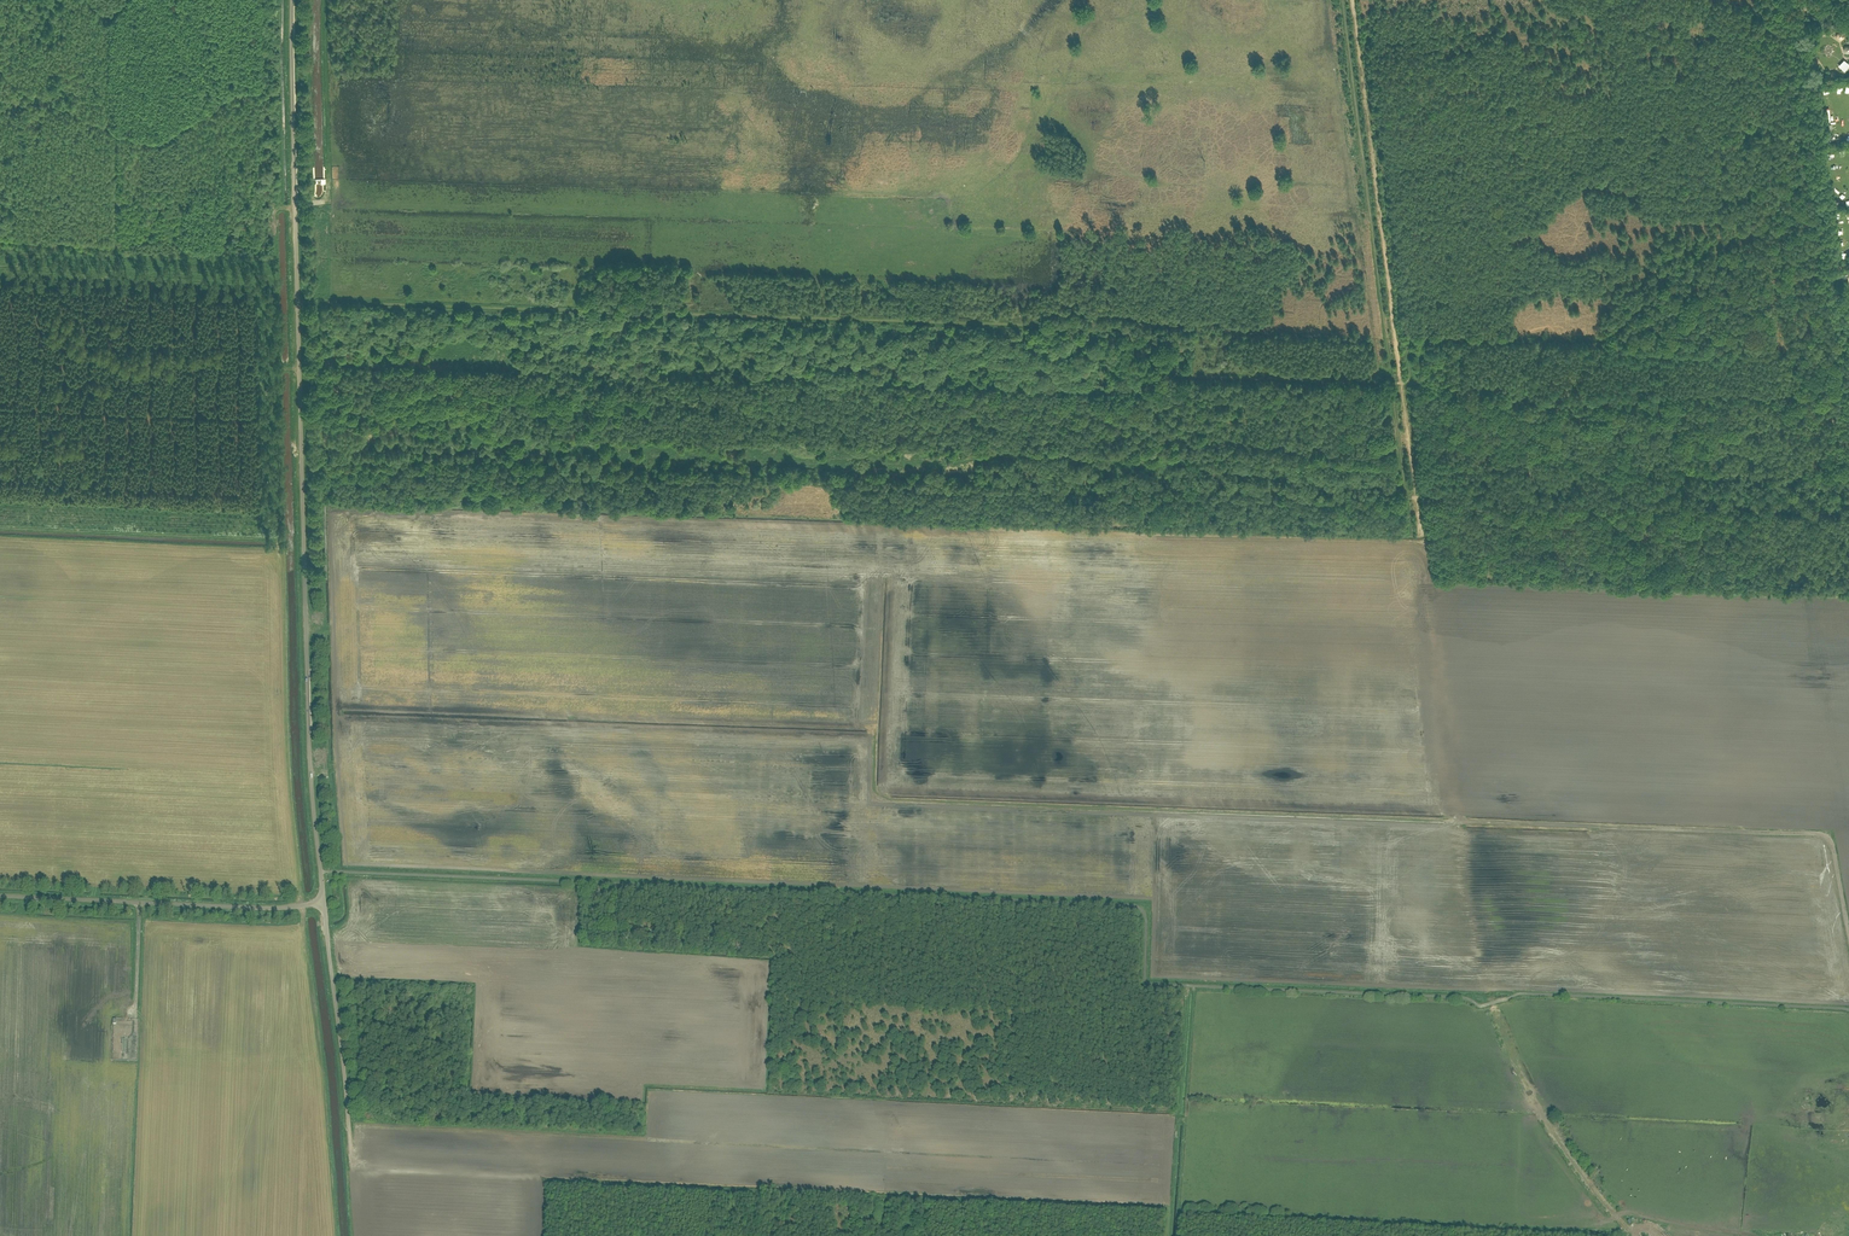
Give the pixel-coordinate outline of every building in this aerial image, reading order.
[(1845,59),(1839,65),(1845,71),(1848,67),(1848,64),(1845,59)]
